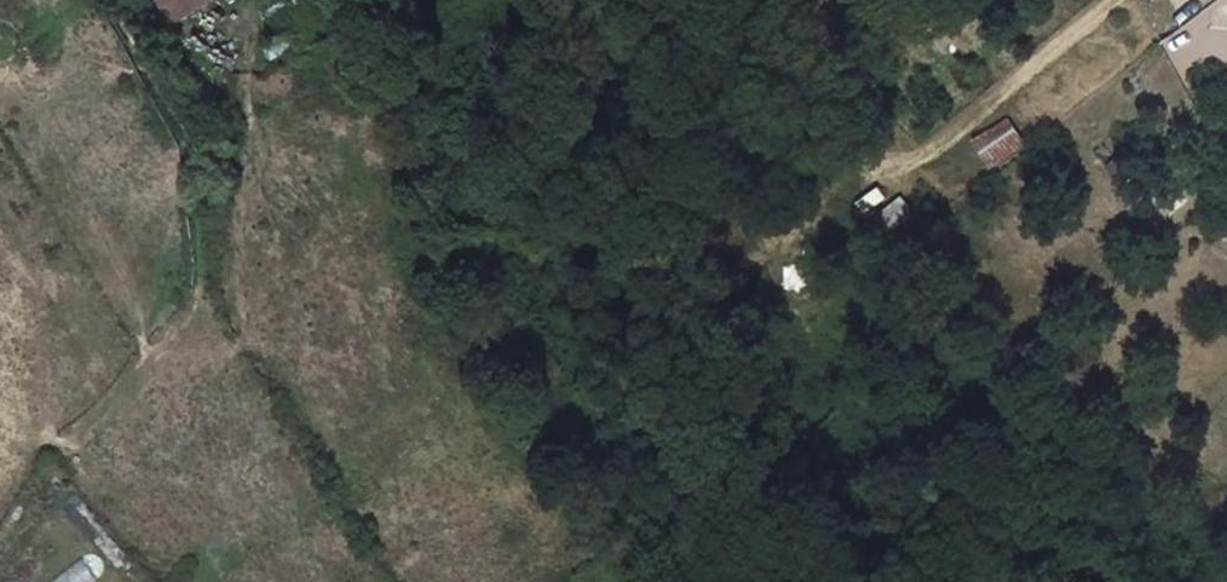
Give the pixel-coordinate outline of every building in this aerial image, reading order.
[(203,0),(168,0),(177,16),(203,0)] [(86,563),(60,581),(91,581),(97,577),(86,563)]
